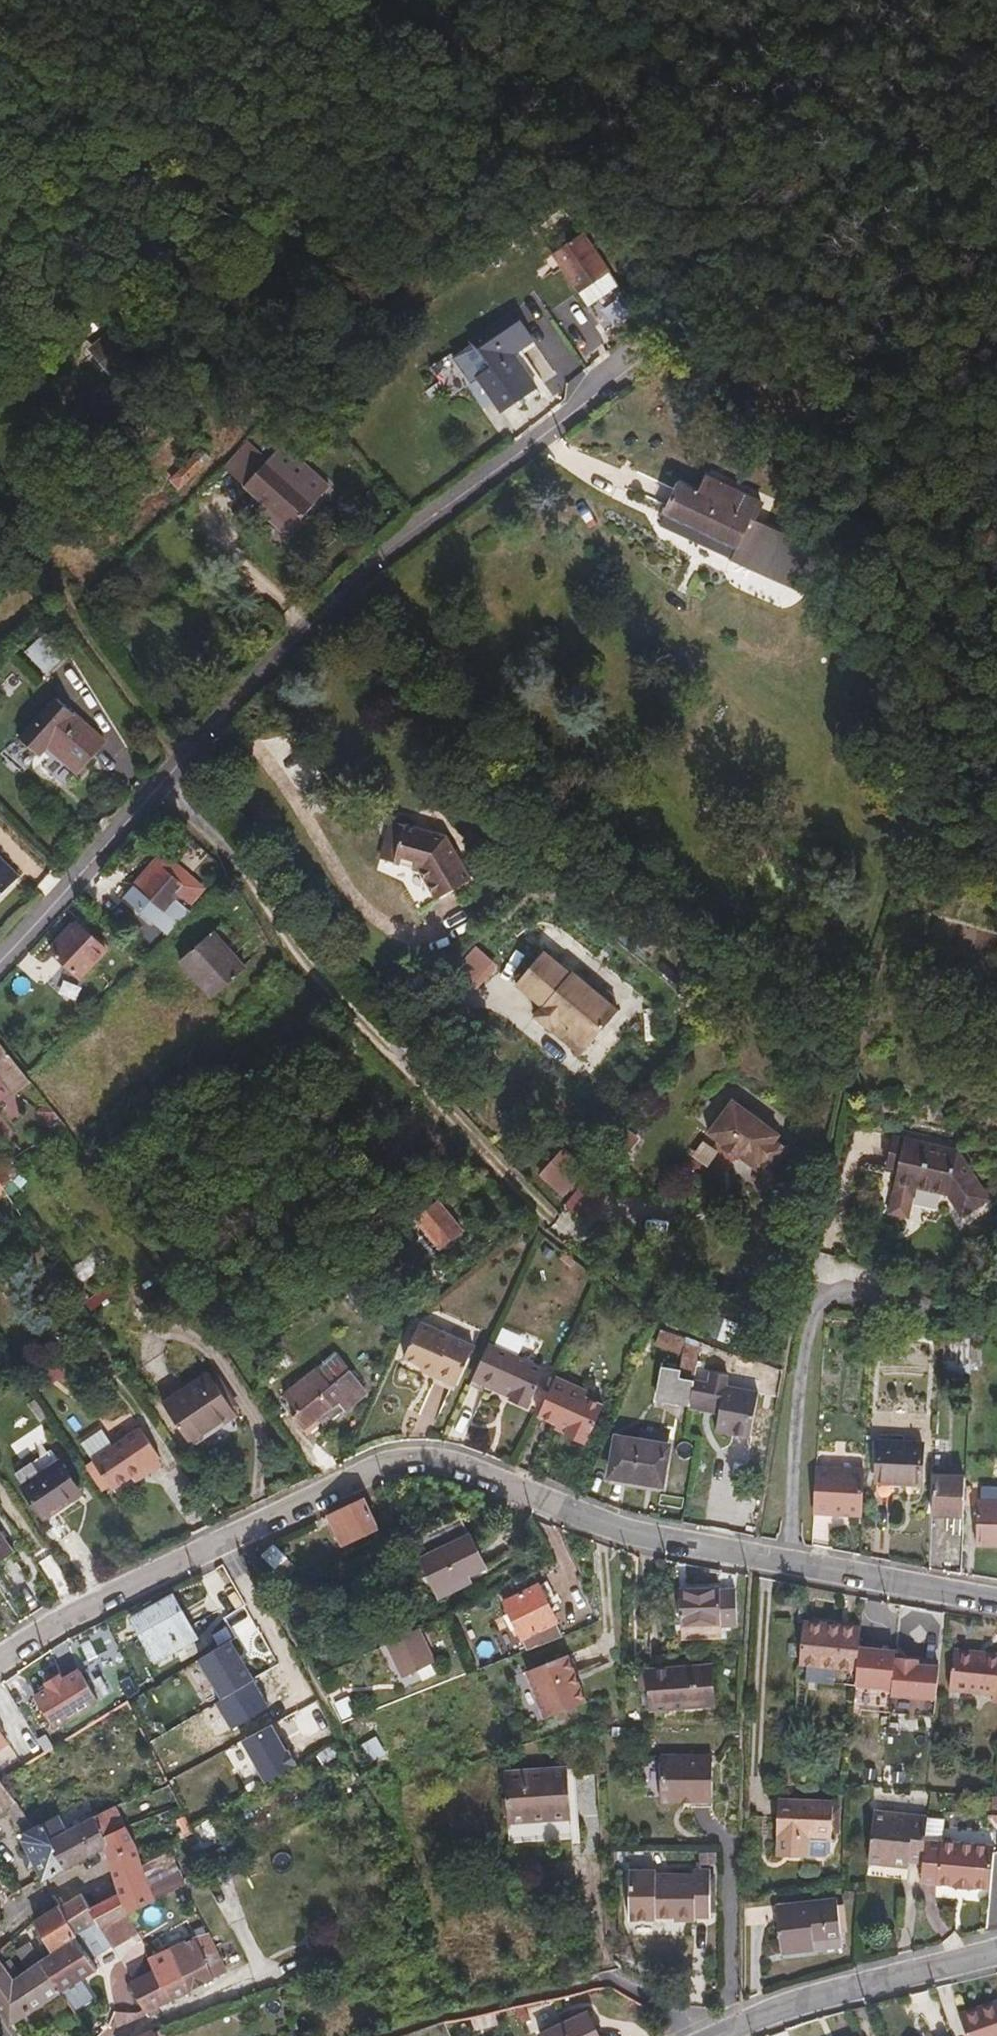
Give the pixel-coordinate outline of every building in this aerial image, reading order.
[(599,251),(586,228),(556,252),(567,265),(585,251),(590,257),(599,251)] [(481,378),(503,409),(534,387),(512,356),(534,340),(516,314),(472,345),(490,371),(481,378)] [(106,334),(87,350),(112,379),(130,362),(106,334)] [(200,449),(192,456),(204,466),(211,459),(200,449)] [(204,466),(192,456),(178,472),(188,482),(204,466)] [(317,502),(284,473),(270,460),(246,487),(263,503),(292,529),(317,502)] [(296,460),(284,473),(317,502),(328,488),(296,460)] [(188,482),(178,472),(170,481),(180,490),(188,482)] [(753,518),(741,513),(744,505),(734,500),(737,493),(707,480),(699,495),(682,488),(672,513),(741,544),(752,519),(753,518)] [(806,595),(824,552),(755,520),(752,519),(741,544),(672,513),(682,488),(678,486),(665,516),(737,549),(733,560),(732,562),(806,595)] [(755,520),(761,504),(737,493),(734,500),(744,505),(741,513),(753,518),(752,519),(755,520)] [(292,529),(263,503),(257,510),(286,536),(292,529)] [(737,549),(665,516),(660,526),(733,560),(737,549)] [(41,635),(24,652),(45,672),(61,654),(41,635)] [(104,740),(56,698),(20,738),(41,757),(44,755),(50,748),(78,771),(104,740)] [(78,771),(50,748),(44,755),(72,778),(78,771)] [(380,858),(396,822),(383,816),(367,852),(380,858)] [(436,839),(396,822),(380,858),(404,869),(414,900),(452,889),(436,839)] [(0,860),(0,899),(19,880),(0,860)] [(196,896),(160,865),(139,889),(141,892),(131,902),(167,936),(190,914),(185,909),(196,896)] [(77,923),(51,952),(81,979),(107,950),(77,923)] [(190,972),(224,942),(214,931),(180,962),(190,972)] [(212,999),(247,968),(224,942),(190,972),(212,999)] [(561,974),(536,950),(506,980),(531,1005),(525,1012),(541,1028),(549,1018),(557,1026),(554,1030),(573,1048),(606,1014),(599,1008),(599,1001),(590,991),(583,992),(563,973),(561,974)] [(17,1094),(32,1082),(0,1042),(0,1072),(17,1094)] [(66,1125),(48,1103),(39,1110),(56,1132),(66,1125)] [(718,1108),(690,1139),(704,1152),(703,1153),(717,1167),(718,1164),(733,1178),(736,1174),(748,1185),(769,1162),(757,1152),(761,1148),(718,1108)] [(958,1150),(893,1136),(885,1169),(897,1171),(887,1214),(909,1219),(916,1190),(946,1196),(961,1219),(993,1198),(958,1150)] [(542,1191),(594,1211),(610,1173),(558,1153),(542,1191)] [(5,1186),(13,1181),(3,1165),(0,1167),(0,1179),(5,1186)] [(440,1201),(417,1219),(441,1249),(464,1230),(440,1201)] [(390,1252),(403,1269),(414,1261),(402,1243),(390,1252)] [(117,1278),(86,1301),(93,1311),(123,1289),(117,1278)] [(474,1345),(420,1321),(404,1357),(422,1365),(435,1371),(433,1375),(456,1385),(474,1345)] [(660,1330),(656,1346),(680,1354),(685,1338),(660,1330)] [(690,1404),(694,1382),(701,1343),(686,1341),(681,1370),(663,1367),(658,1398),(690,1404)] [(545,1368),(489,1343),(474,1376),(512,1392),(510,1398),(528,1406),(545,1368)] [(366,1389),(338,1353),(285,1395),(299,1413),(293,1417),(304,1431),(328,1411),(333,1419),(346,1409),(347,1411),(366,1395),(366,1389)] [(435,1371),(422,1365),(420,1368),(433,1375),(435,1371)] [(218,1371),(212,1376),(235,1412),(242,1406),(218,1371)] [(235,1412),(212,1376),(210,1374),(165,1404),(192,1444),(237,1414),(235,1412)] [(752,1437),(760,1393),(727,1388),(728,1376),(711,1374),(709,1385),(694,1382),(690,1404),(723,1409),(719,1431),(752,1437)] [(554,1380),(537,1419),(568,1432),(565,1439),(583,1447),(586,1440),(588,1441),(602,1407),(585,1400),(587,1394),(554,1380)] [(427,1396),(422,1414),(435,1418),(441,1400),(427,1396)] [(144,1469),(147,1475),(162,1465),(159,1459),(162,1457),(141,1428),(92,1462),(112,1490),(132,1477),(144,1469)] [(618,1440),(612,1474),(662,1482),(669,1435),(640,1430),(638,1443),(618,1440)] [(877,1482),(920,1483),(922,1445),(878,1442),(877,1482)] [(52,1450),(16,1474),(45,1518),(82,1494),(52,1450)] [(144,1469),(132,1477),(136,1482),(147,1475),(144,1469)] [(864,1475),(816,1471),(813,1516),(862,1519),(864,1475)] [(965,1477),(934,1475),(932,1514),(964,1516),(965,1477)] [(377,1528),(362,1499),(329,1515),(344,1544),(377,1528)] [(977,1502),(976,1544),(996,1545),(996,1503),(977,1502)] [(484,1567),(463,1523),(414,1545),(440,1597),(470,1582),(467,1576),(484,1567)] [(14,1552),(0,1530),(0,1562),(14,1552)] [(266,1560),(285,1579),(297,1568),(277,1549),(266,1560)] [(548,1642),(565,1636),(539,1586),(506,1602),(511,1613),(505,1616),(512,1630),(518,1627),(523,1638),(542,1630),(548,1642)] [(679,1588),(681,1626),(739,1625),(738,1588),(721,1588),(721,1587),(679,1588)] [(174,1597),(133,1619),(156,1660),(196,1638),(174,1597)] [(862,1627),(803,1621),(800,1664),(858,1670),(860,1647),(862,1627)] [(435,1662),(419,1628),(386,1644),(402,1677),(435,1662)] [(897,1650),(860,1647),(858,1670),(856,1684),(893,1687),(896,1657),(897,1650)] [(954,1648),(951,1690),(994,1694),(993,1702),(996,1702),(996,1654),(954,1648)] [(526,1671),(545,1719),(588,1702),(568,1655),(526,1671)] [(923,1659),(896,1657),(893,1687),(892,1695),(937,1699),(941,1665),(923,1663),(923,1659)] [(713,1663),(703,1664),(707,1705),(716,1704),(713,1663)] [(707,1705),(703,1664),(647,1669),(649,1710),(707,1705)] [(49,1688),(35,1697),(55,1728),(99,1700),(79,1670),(62,1680),(58,1673),(45,1682),(49,1688)] [(286,1752),(271,1725),(240,1741),(264,1784),(297,1766),(289,1751),(286,1752)] [(660,1756),(659,1800),(712,1801),(713,1757),(660,1756)] [(509,1771),(513,1822),(575,1819),(572,1768),(509,1771)] [(6,1809),(16,1803),(0,1780),(0,1813),(6,1809)] [(834,1801),(779,1800),(778,1835),(779,1835),(778,1855),(807,1856),(807,1855),(808,1835),(832,1836),(832,1830),(833,1808),(834,1801)] [(81,1894),(59,1906),(78,1936),(98,1923),(100,1927),(127,1913),(128,1914),(186,1883),(172,1851),(143,1864),(136,1844),(117,1805),(94,1816),(67,1830),(50,1839),(65,1868),(106,1847),(119,1893),(90,1909),(81,1894)] [(909,1862),(924,1863),(927,1839),(930,1816),(875,1809),(870,1863),(909,1867),(909,1862)] [(23,1842),(43,1880),(65,1868),(50,1839),(67,1830),(59,1814),(33,1829),(26,1833),(23,1842)] [(192,1828),(200,1842),(211,1836),(204,1821),(192,1828)] [(808,1835),(807,1855),(827,1856),(831,1852),(832,1836),(808,1835)] [(927,1839),(924,1863),(922,1880),(938,1881),(938,1882),(955,1884),(955,1885),(971,1887),(991,1887),(994,1845),(944,1840),(927,1839)] [(629,1872),(629,1922),(655,1921),(655,1918),(673,1918),(673,1922),(694,1922),(695,1918),(710,1917),(710,1871),(695,1871),(695,1875),(655,1875),(655,1872),(629,1872)] [(837,1897),(777,1905),(782,1953),(814,1950),(814,1944),(842,1940),(837,1897)] [(33,1921),(51,1953),(78,1936),(59,1906),(59,1905),(33,1921)] [(100,1927),(110,1942),(114,1948),(140,1934),(128,1914),(127,1913),(100,1927)] [(61,1993),(73,2009),(90,1999),(79,1981),(95,1970),(86,1957),(110,1942),(100,1927),(98,1923),(78,1936),(51,1953),(40,1961),(61,1993)] [(147,2012),(156,2008),(220,1976),(213,1960),(203,1935),(154,1955),(149,1957),(156,1970),(132,1983),(147,2012)] [(25,1950),(19,1954),(28,1969),(34,1965),(25,1950)] [(0,1959),(0,2008),(11,2023),(61,1993),(40,1961),(34,1965),(28,1969),(14,1978),(0,1959)] [(967,2035),(996,2035),(996,2003),(960,2017),(967,2035)] [(537,2026),(527,2005),(515,2007),(526,2031),(537,2026)] [(150,2016),(158,2011),(156,2008),(147,2012),(150,2016)] [(500,2024),(497,2011),(471,2017),(474,2030),(500,2024)] [(542,2035),(600,2035),(588,2013),(541,2035),(542,2035)]
